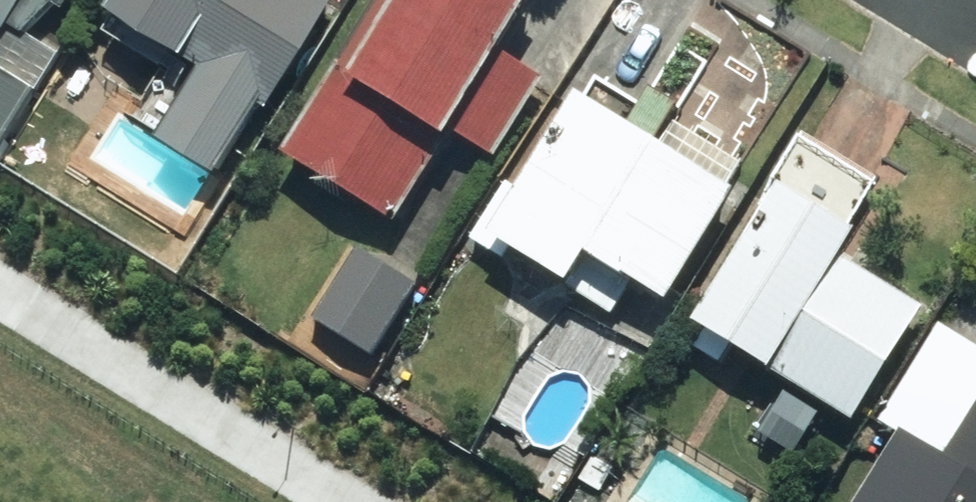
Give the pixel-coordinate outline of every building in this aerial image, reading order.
[(79,0),(0,0),(0,27),(13,35),(17,29),(31,37),(60,7),(71,14),(79,0)] [(119,17),(123,19),(112,37),(197,88),(164,142),(226,179),(269,108),(277,113),(346,0),(129,0),(119,17)] [(295,160),(405,225),(456,141),(460,144),(463,139),(502,162),(552,80),(513,56),(547,0),(392,0),(295,160)] [(24,124),(52,141),(71,110),(0,66),(0,161),(24,124)] [(639,127),(588,96),(528,193),(513,183),(477,240),(511,261),(518,250),(581,289),(600,259),(678,307),(747,195),(665,144),(687,109),(660,92),(639,127)] [(817,148),(705,327),(862,424),(933,309),(853,260),(868,237),(857,230),(883,188),(817,148)] [(424,288),(363,251),(319,322),(380,359),(424,288)] [(868,501),(975,501),(975,344),(948,327),(889,424),(908,436),(868,501)] [(834,419),(799,398),(772,443),(807,464),(834,419)]
